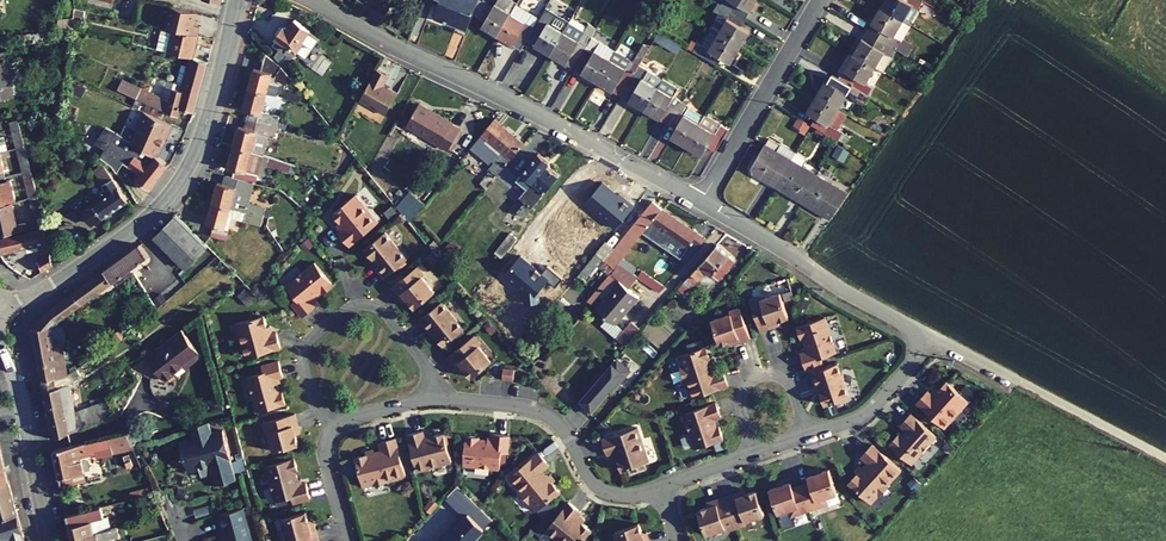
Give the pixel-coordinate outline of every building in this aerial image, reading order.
[(392,0),(362,0),(388,17),(397,3),(392,0)] [(438,11),(463,21),(462,24),(471,28),(479,8),(482,0),(443,0),(438,11)] [(494,0),(482,0),(479,8),(493,16),(490,21),(505,30),(521,2),(522,0),(502,0),(500,4),(494,0)] [(747,16),(757,0),(723,0),(722,2),(747,16)] [(885,5),(912,21),(925,0),(888,0),(885,5)] [(203,7),(177,1),(172,22),(204,30),(206,21),(200,20),(203,7)] [(710,28),(718,33),(742,46),(751,29),(743,25),(747,16),(722,2),(720,1),(715,10),(719,12),(710,28)] [(521,2),(505,30),(521,39),(525,32),(532,36),(540,22),(533,17),(536,10),(521,2)] [(900,44),(909,49),(913,43),(905,39),(915,23),(912,21),(885,5),(871,27),(898,43),(900,44)] [(548,7),(540,22),(532,36),(555,50),(572,21),(548,7)] [(572,21),(555,50),(578,64),(596,33),(601,24),(593,20),(592,22),(577,14),(572,21)] [(164,43),(199,51),(200,51),(205,30),(204,30),(172,22),(169,21),(164,43)] [(278,41),(273,50),(281,54),(278,60),(282,65),(288,72),(308,36),(311,38),(313,33),(293,21),(287,32),(283,30),(279,31),(276,37),(278,41)] [(871,27),(858,50),(879,63),(887,67),(896,52),(893,50),(898,43),(871,27)] [(683,45),(660,32),(655,40),(679,53),(683,45)] [(596,33),(578,64),(602,78),(620,47),(596,33)] [(689,48),(719,64),(724,56),(734,61),(742,46),(718,33),(710,48),(694,39),(689,48)] [(647,40),(637,57),(643,60),(653,44),(647,40)] [(620,47),(602,78),(625,92),(641,64),(643,60),(637,57),(620,47)] [(0,49),(0,96),(14,95),(8,48),(0,49)] [(858,50),(844,74),(871,90),(876,82),(869,79),(879,63),(858,50)] [(174,106),(186,111),(188,102),(200,107),(215,54),(200,51),(199,51),(196,60),(189,84),(181,81),(177,93),(170,90),(131,74),(125,86),(145,94),(174,106)] [(253,66),(247,88),(265,92),(270,72),(273,73),(282,81),(290,74),(288,72),(282,65),(265,54),(261,68),(253,66)] [(174,74),(170,90),(177,93),(181,81),(189,84),(196,60),(188,57),(182,76),(174,74)] [(665,78),(641,64),(625,92),(648,106),(665,78)] [(384,65),(368,95),(395,109),(406,88),(391,81),(396,71),(384,65)] [(829,76),(820,92),(842,105),(851,88),(867,98),(871,90),(844,74),(839,81),(829,76)] [(680,87),(665,78),(648,106),(672,120),(685,97),(676,92),(680,87)] [(292,82),(290,91),(305,95),(308,87),(292,82)] [(248,110),(246,118),(275,126),(277,118),(259,113),(265,92),(247,88),(241,108),(248,110)] [(821,112),(815,121),(841,136),(847,127),(844,125),(852,110),(842,105),(820,92),(811,107),(821,112)] [(145,94),(142,101),(152,105),(172,113),(174,106),(145,94)] [(692,102),(685,97),(672,120),(679,124),(673,134),(687,142),(705,112),(691,104),(692,102)] [(425,100),(414,121),(456,143),(466,124),(458,119),(459,118),(425,100)] [(152,105),(142,136),(166,149),(168,150),(180,117),(172,113),(152,105)] [(706,110),(705,112),(687,142),(705,152),(710,143),(719,148),(732,125),(706,110)] [(498,115),(479,139),(488,146),(506,121),(498,115)] [(796,117),(791,127),(803,134),(809,124),(796,117)] [(236,124),(230,146),(259,154),(265,132),(272,135),(275,126),(246,118),(243,126),(236,124)] [(126,127),(115,121),(104,139),(114,146),(126,127)] [(528,137),(506,121),(488,146),(503,157),(498,164),(504,169),(528,137)] [(30,123),(21,125),(25,144),(34,142),(30,123)] [(160,159),(166,149),(142,136),(126,127),(114,146),(110,152),(126,170),(134,159),(139,162),(147,150),(160,159)] [(853,131),(847,127),(841,136),(842,136),(848,140),(853,131)] [(794,155),(769,140),(754,165),(755,169),(777,182),(794,155)] [(41,173),(34,142),(25,144),(33,174),(41,173)] [(259,154),(230,146),(225,164),(231,166),(228,175),(244,180),(251,182),(257,161),(285,169),(287,162),(259,154)] [(6,148),(0,149),(0,176),(12,173),(6,148)] [(537,191),(530,200),(536,205),(564,169),(551,159),(554,156),(543,148),(528,168),(541,179),(533,189),(537,191)] [(149,176),(163,185),(181,158),(168,150),(166,149),(160,159),(147,150),(139,162),(153,171),(149,176)] [(821,170),(794,155),(777,182),(804,198),(821,170)] [(116,185),(91,203),(99,215),(109,209),(110,210),(135,193),(119,169),(110,176),(116,185)] [(849,188),(821,170),(804,198),(832,216),(849,188)] [(46,194),(41,173),(33,174),(39,195),(46,194)] [(228,175),(224,174),(221,183),(214,181),(209,202),(253,214),(255,205),(239,201),(244,180),(228,175)] [(20,176),(0,178),(0,202),(20,198),(22,198),(18,181),(21,181),(20,176)] [(358,193),(334,211),(342,221),(341,222),(345,227),(341,231),(351,244),(380,221),(358,193)] [(53,222),(46,194),(39,195),(46,223),(53,222)] [(609,254),(607,257),(616,264),(618,262),(652,218),(663,203),(654,197),(609,254)] [(20,198),(0,202),(0,215),(4,230),(40,223),(38,214),(24,217),(20,198)] [(253,214),(209,202),(203,223),(211,225),(208,235),(224,239),(227,228),(222,227),(225,216),(230,217),(250,223),(253,214)] [(703,233),(663,203),(652,218),(667,229),(662,237),(687,255),(693,247),(703,233)] [(155,238),(185,269),(207,248),(208,247),(178,216),(155,238)] [(70,218),(53,222),(53,224),(56,236),(74,232),(70,218)] [(600,241),(602,243),(611,231),(600,222),(575,253),(584,261),(600,241)] [(53,224),(4,233),(8,248),(48,240),(50,250),(46,252),(49,265),(62,261),(60,251),(56,236),(53,224)] [(74,232),(56,236),(60,251),(80,246),(76,231),(74,232)] [(409,258),(387,231),(367,247),(378,261),(376,262),(387,276),(409,258)] [(109,264),(79,287),(89,300),(153,252),(144,240),(110,265),(109,264)] [(717,240),(686,277),(693,283),(709,265),(715,270),(731,251),(717,240)] [(609,254),(599,246),(590,258),(600,266),(607,257),(609,254)] [(737,256),(731,251),(715,270),(721,275),(737,256)] [(320,255),(291,278),(302,291),(297,295),(308,309),(320,299),(316,293),(327,284),(328,286),(338,278),(320,255)] [(600,266),(590,258),(576,275),(586,283),(600,266)] [(618,281),(596,308),(608,319),(616,325),(638,298),(625,288),(635,276),(618,262),(616,264),(608,273),(618,281)] [(421,265),(395,286),(404,296),(407,293),(418,307),(438,291),(425,275),(428,274),(421,265)] [(638,272),(635,276),(656,294),(659,290),(638,272)] [(53,308),(65,318),(89,300),(79,287),(53,308)] [(755,296),(765,327),(778,323),(777,318),(793,313),(785,289),(766,295),(765,293),(755,296)] [(467,326),(445,299),(423,317),(433,331),(436,329),(447,342),(467,326)] [(755,335),(745,304),(734,307),(735,310),(716,316),(724,340),(741,335),(742,339),(755,335)] [(53,308),(45,316),(54,322),(55,326),(65,318),(53,308)] [(269,314),(240,322),(249,356),(285,347),(281,331),(275,333),(273,325),(272,326),(269,314)] [(829,314),(801,323),(805,336),(808,335),(812,348),(805,350),(810,366),(827,360),(825,354),(841,349),(829,314)] [(38,325),(47,378),(74,372),(69,346),(58,344),(55,326),(54,322),(45,316),(38,325)] [(608,319),(603,326),(617,338),(623,331),(616,325),(608,319)] [(623,331),(617,338),(626,345),(640,327),(631,320),(623,331)] [(152,358),(170,378),(195,361),(207,353),(187,329),(152,358)] [(479,329),(453,350),(462,360),(465,357),(476,371),(496,355),(483,340),(486,338),(479,329)] [(99,347),(103,354),(113,347),(108,340),(99,347)] [(719,369),(711,342),(682,352),(686,362),(685,362),(689,376),(690,375),(696,394),(733,382),(727,366),(719,369)] [(208,354),(207,353),(195,361),(197,363),(208,354)] [(268,370),(252,375),(261,410),(290,403),(287,390),(284,391),(281,377),(288,376),(283,360),(266,364),(268,370)] [(842,360),(814,369),(820,386),(823,385),(828,401),(853,393),(842,360)] [(170,378),(171,381),(182,372),(187,372),(190,370),(190,366),(195,361),(170,378)] [(519,363),(508,361),(507,372),(518,374),(519,363)] [(47,378),(57,436),(114,417),(124,413),(114,396),(106,401),(81,408),(75,378),(83,375),(81,368),(74,372),(47,378)] [(973,400),(951,379),(943,388),(942,387),(936,392),(932,388),(921,400),(948,426),(973,400)] [(720,398),(687,409),(699,444),(727,435),(723,422),(721,423),(716,410),(723,408),(720,398)] [(893,441),(915,461),(940,435),(915,411),(908,418),(914,424),(904,433),(902,431),(893,441)] [(299,413),(267,421),(270,432),(273,431),(278,450),(303,443),(298,427),(303,426),(299,413)] [(216,431),(213,419),(196,424),(199,436),(185,439),(192,468),(204,465),(206,473),(218,470),(221,482),(241,477),(228,428),(216,431)] [(653,456),(641,422),(606,433),(611,449),(617,447),(619,454),(621,454),(624,465),(653,456)] [(427,424),(411,428),(420,464),(455,455),(447,426),(436,429),(436,428),(428,429),(427,424)] [(483,431),(470,429),(467,459),(503,463),(505,446),(512,447),(514,429),(497,427),(496,435),(483,433),(483,431)] [(399,431),(384,435),(386,443),(359,450),(366,479),(377,476),(377,477),(391,474),(390,473),(409,468),(399,431)] [(59,446),(67,481),(92,476),(87,453),(103,449),(102,446),(116,443),(114,434),(59,446)] [(14,479),(5,442),(0,443),(0,483),(14,479)] [(892,482),(904,468),(876,442),(865,454),(871,459),(852,480),(874,500),(882,492),(882,493),(892,482)] [(553,459),(543,447),(513,470),(525,485),(524,486),(533,497),(534,497),(540,505),(564,486),(546,465),(553,459)] [(299,457),(270,465),(280,500),(296,496),(298,502),(315,497),(311,482),(303,483),(300,470),(302,470),(299,457)] [(832,466),(811,473),(813,479),(804,481),(813,506),(831,500),(829,494),(840,490),(832,466)] [(1,519),(23,512),(14,479),(0,483),(0,515),(1,519)] [(796,484),(794,479),(773,485),(780,509),(792,505),(794,512),(813,506),(804,481),(796,484)] [(154,483),(134,488),(136,495),(157,490),(154,483)] [(741,488),(729,492),(739,523),(749,520),(748,517),(767,511),(759,487),(743,492),(741,488)] [(739,523),(729,492),(716,496),(717,501),(701,506),(709,530),(728,524),(729,527),(739,523)] [(595,525),(586,517),(587,516),(581,511),(585,506),(572,496),(548,525),(568,540),(582,540),(585,537),(595,525)] [(73,509),(79,534),(114,526),(111,512),(108,513),(105,502),(73,509)] [(249,506),(223,513),(228,528),(231,528),(234,540),(259,540),(249,506)] [(439,540),(470,540),(487,523),(471,508),(439,540)] [(289,540),(317,540),(323,540),(319,526),(315,528),(310,511),(286,518),(291,537),(288,538),(289,540)] [(18,535),(19,540),(32,540),(23,512),(1,519),(0,520),(0,540),(18,535)] [(651,533),(646,534),(642,517),(617,524),(622,540),(653,540),(651,533)] [(80,540),(114,540),(113,536),(125,534),(123,524),(114,526),(79,534),(80,540)]
